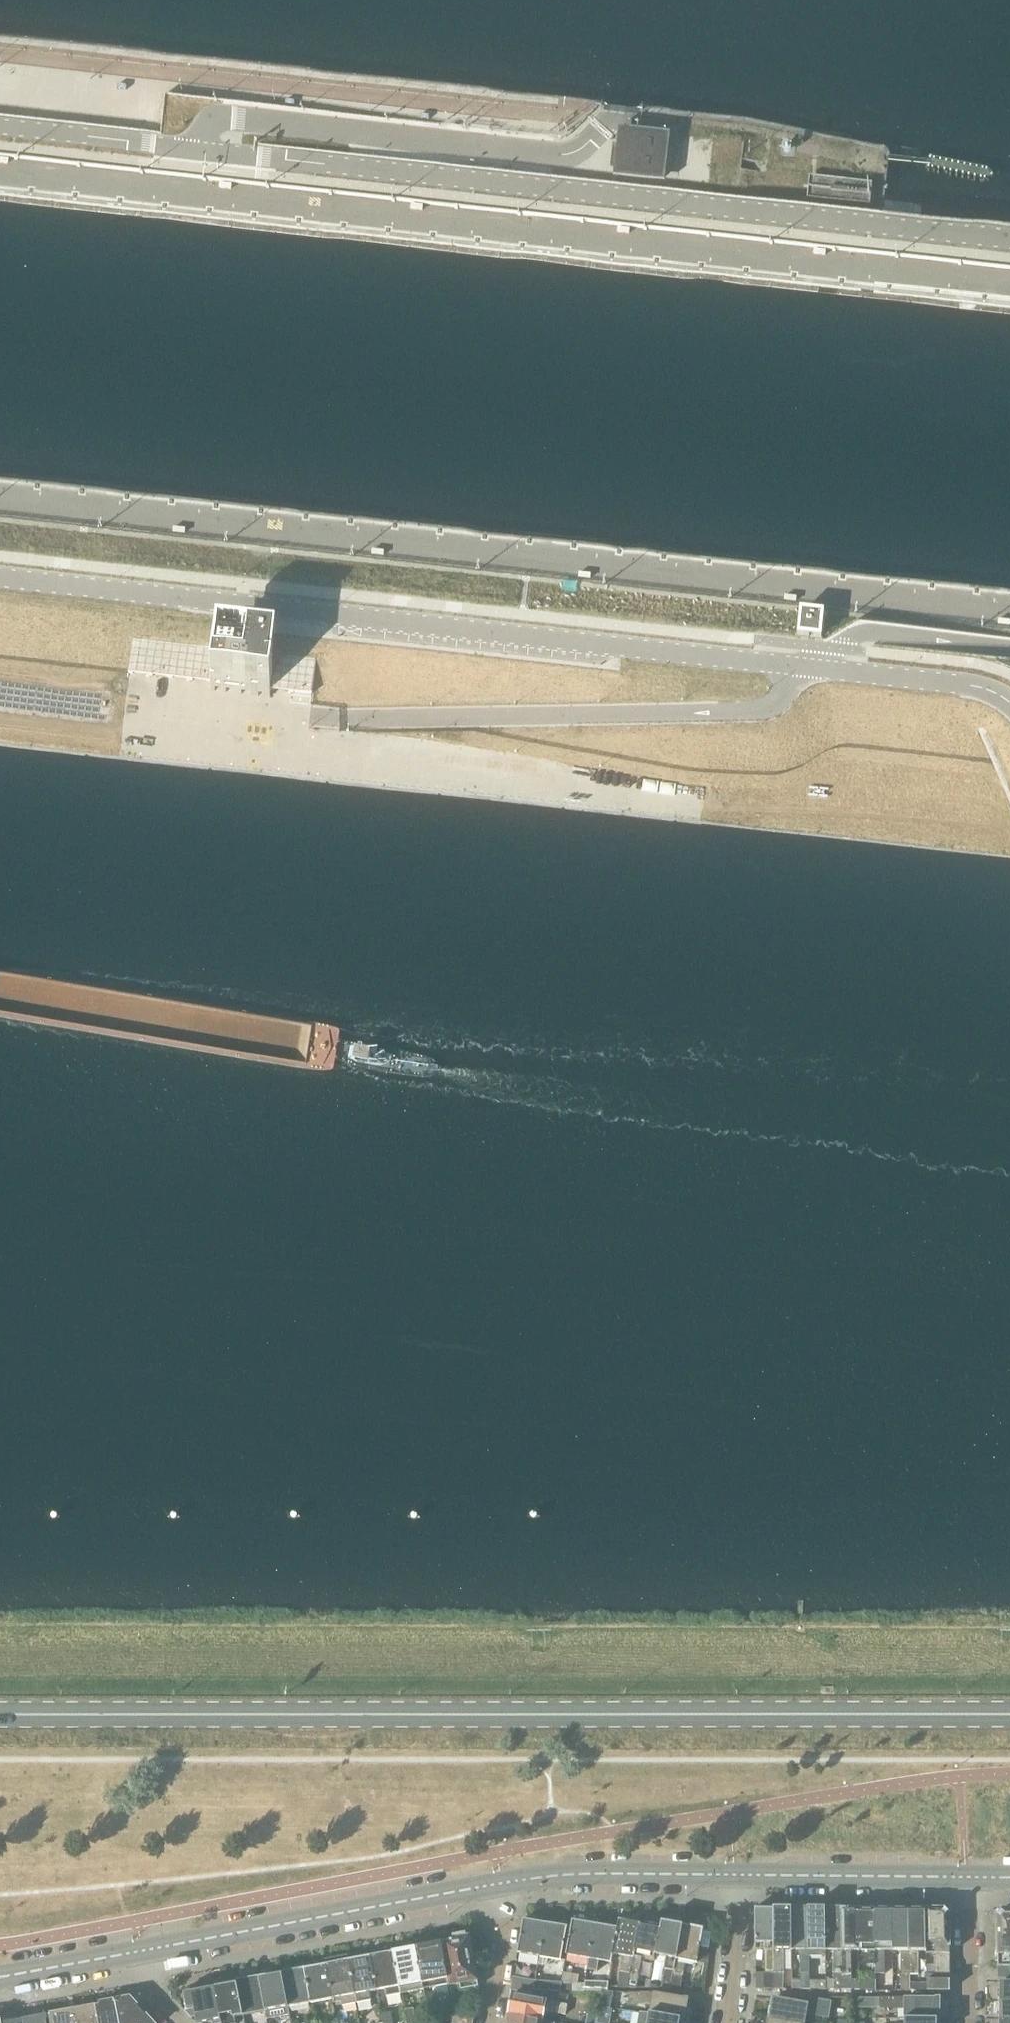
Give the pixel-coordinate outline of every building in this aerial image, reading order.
[(619,127),(618,130),(613,176),(665,181),(670,133),(619,127)] [(808,187),(807,197),(808,198),(870,204),(872,182),(815,176),(810,176),(809,176),(808,186),(808,187)] [(799,614),(797,632),(822,635),(824,617),(822,617),(822,613),(823,613),(824,613),(825,609),(800,606),(800,611),(801,610),(802,611),(802,615),(799,614)] [(128,672),(211,682),(210,690),(269,697),(270,688),(312,693),(312,692),(316,658),(274,653),(276,640),(276,633),(278,621),(229,616),(218,615),(217,626),(216,633),(215,647),(132,637),(132,638),(128,672)] [(772,1907),(755,1907),(756,1949),(765,1949),(764,1989),(773,1989),(773,1950),(772,1907)] [(790,1907),(772,1907),(773,1950),(773,1989),(781,1989),(782,1973),(783,1950),(791,1950),(790,1907)] [(808,1907),(790,1907),(791,1950),(800,1950),(800,1989),(809,1989),(809,1980),(809,1956),(808,1907)] [(825,1950),(824,1908),(808,1907),(809,1956),(825,1956),(825,1950)] [(841,1908),(824,1908),(825,1950),(833,1950),(834,1989),(842,1989),(842,1973),(841,1908)] [(859,1950),(858,1908),(841,1908),(842,1973),(842,1989),(859,1989),(859,1981),(851,1981),(850,1950),(859,1950)] [(874,1908),(858,1908),(859,1950),(867,1950),(867,1963),(875,1964),(874,1908)] [(875,1964),(875,1974),(885,1974),(884,1951),(892,1951),(892,1908),(874,1908),(875,1964)] [(908,1909),(892,1908),(892,1951),(900,1951),(901,1990),(910,1991),(909,1974),(908,1909)] [(908,1909),(909,1974),(918,1974),(918,1951),(926,1951),(925,1909),(908,1909)] [(944,1909),(925,1909),(926,1951),(926,1954),(934,1954),(935,1977),(950,1977),(949,1914),(944,1909)] [(1001,1909),(997,1914),(997,1978),(1009,1978),(1009,1909),(1001,1909)] [(524,1919),(518,1953),(540,1957),(546,1923),(538,1921),(538,1919),(527,1917),(527,1919),(524,1919)] [(595,1924),(585,1922),(585,1919),(577,1918),(576,1921),(573,1920),(566,1955),(588,1959),(595,1924)] [(631,1973),(632,1968),(640,1924),(633,1922),(633,1920),(622,1918),(622,1920),(619,1920),(618,1925),(613,1955),(624,1957),(622,1972),(630,1973),(631,1973)] [(660,1928),(655,1956),(668,1958),(666,1968),(665,1968),(662,1987),(671,1987),(674,1969),(682,1925),(674,1923),(672,1920),(667,1919),(665,1922),(662,1921),(660,1928)] [(546,1923),(540,1957),(562,1960),(569,1925),(555,1922),(555,1925),(546,1923)] [(611,1962),(613,1955),(618,1925),(605,1923),(605,1926),(595,1924),(588,1959),(611,1962)] [(640,1924),(632,1968),(631,1973),(630,1973),(628,1987),(637,1988),(642,1960),(654,1962),(655,1956),(660,1928),(657,1927),(658,1925),(648,1923),(647,1925),(640,1924)] [(682,1925),(674,1969),(671,1987),(680,1988),(685,1961),(697,1963),(697,1962),(699,1954),(703,1928),(700,1928),(700,1925),(691,1923),(690,1926),(682,1925)] [(442,1943),(450,1984),(451,1987),(461,1985),(462,1990),(479,1986),(469,1937),(465,1938),(463,1935),(456,1936),(455,1940),(451,1940),(452,1941),(442,1943)] [(429,1945),(418,1947),(426,1988),(450,1984),(442,1943),(439,1943),(437,1941),(431,1942),(429,1945)] [(394,1952),(402,1990),(403,1993),(426,1988),(418,1947),(414,1948),(412,1945),(406,1946),(404,1950),(394,1952)] [(371,1956),(378,1990),(379,1994),(402,1990),(394,1952),(394,1951),(391,1952),(389,1950),(384,1951),(382,1954),(371,1956)] [(699,1954),(697,1962),(705,1964),(706,1955),(699,1954)] [(349,1960),(358,2001),(371,1999),(370,1992),(378,1990),(371,1956),(361,1958),(361,1955),(351,1957),(352,1959),(349,1960)] [(343,2004),(358,2001),(349,1960),(347,1960),(347,1958),(337,1959),(337,1962),(327,1964),(334,1998),(341,1997),(343,2004)] [(304,1965),(305,1968),(311,2003),(334,1998),(327,1964),(317,1966),(317,1963),(304,1965)] [(281,1973),(288,2007),(311,2003),(305,1968),(302,1969),(301,1966),(292,1967),(292,1971),(281,1973)] [(288,2007),(281,1973),(272,1974),(271,1971),(261,1973),(262,1976),(260,1977),(266,2011),(280,2009),(281,2016),(289,2015),(288,2007)] [(258,1974),(247,1976),(247,1979),(238,1981),(244,2015),(266,2011),(260,1977),(259,1977),(258,1974)] [(533,1994),(534,1990),(536,1981),(514,1976),(511,1990),(532,1994),(533,1994)] [(536,1978),(536,1981),(534,1990),(558,1990),(560,1990),(562,1983),(536,1978)] [(859,1981),(859,1989),(876,1990),(876,1985),(876,1980),(867,1980),(859,1979),(859,1981)] [(244,2015),(238,1981),(227,1983),(225,1980),(219,1981),(217,1985),(215,1985),(221,2019),(244,2015)] [(809,1980),(809,1989),(826,1989),(825,1980),(809,1980)] [(927,1991),(950,1991),(950,1980),(927,1980),(927,1991)] [(585,1991),(603,1991),(608,1991),(608,1982),(585,1981),(585,1983),(585,1991)] [(1002,1982),(1002,1988),(999,1990),(999,1997),(1002,1999),(1001,2001),(1009,2001),(1009,1982),(1002,1982)] [(221,2019),(215,1985),(198,1988),(195,1985),(189,1987),(188,1990),(185,1991),(188,2009),(185,2010),(191,2016),(197,2015),(198,2022),(205,2022),(212,2022),(213,2022),(222,2022),(221,2019)] [(555,2002),(558,1990),(534,1990),(533,1994),(532,1994),(531,1998),(514,1994),(512,2002),(509,2002),(507,2013),(543,2019),(545,2010),(566,2014),(567,2005),(555,2002)] [(610,2008),(611,2006),(613,1991),(608,1991),(603,1991),(600,2006),(610,2008)] [(650,2013),(684,2019),(684,2016),(688,2015),(689,2009),(686,2007),(687,1999),(654,1993),(630,1993),(628,2003),(652,2002),(650,2013)] [(816,1996),(815,2005),(774,1998),(773,2006),(770,2007),(768,2013),(771,2016),(771,2018),(798,2022),(805,2022),(806,2013),(828,2017),(830,2007),(832,2008),(833,1998),(816,1996)] [(116,2000),(120,2022),(153,2022),(145,2015),(146,2015),(138,2006),(137,2006),(131,1999),(131,1998),(130,1998),(129,1998),(118,2000),(116,2000)] [(903,2018),(939,2018),(938,2016),(942,2014),(942,2008),(939,2006),(939,1999),(858,1998),(857,2008),(903,2008),(903,2018)] [(100,2022),(120,2022),(116,2000),(114,2001),(103,2003),(102,2003),(101,2004),(102,2004),(101,2006),(97,2007),(100,2022)] [(1001,2001),(1001,2003),(998,2005),(998,2011),(1001,2013),(1001,2019),(1009,2019),(1009,2001),(1001,2001)] [(473,2018),(463,2016),(461,2004),(453,2006),(454,2013),(454,2015),(453,2022),(472,2022),(473,2018)] [(97,2007),(97,2006),(93,2007),(90,2006),(87,2006),(84,2009),(73,2011),(76,2022),(100,2022),(97,2007)] [(437,2006),(428,2008),(431,2022),(440,2022),(437,2006)] [(596,2022),(608,2022),(610,2008),(600,2006),(598,2014),(596,2022)] [(413,2008),(404,2009),(407,2022),(416,2022),(413,2008)] [(51,2022),(76,2022),(73,2011),(63,2013),(59,2011),(56,2012),(53,2014),(50,2015),(51,2022)] [(683,2022),(684,2019),(650,2013),(640,2011),(638,2022),(685,2022),(683,2022)] [(383,2022),(393,2022),(391,2012),(381,2013),(383,2022)] [(588,2012),(586,2022),(596,2022),(598,2014),(588,2012)] [(505,2022),(542,2022),(543,2019),(507,2013),(505,2022)] [(24,2022),(47,2022),(46,2017),(43,2017),(40,2015),(36,2016),(34,2019),(24,2021),(24,2022)]
